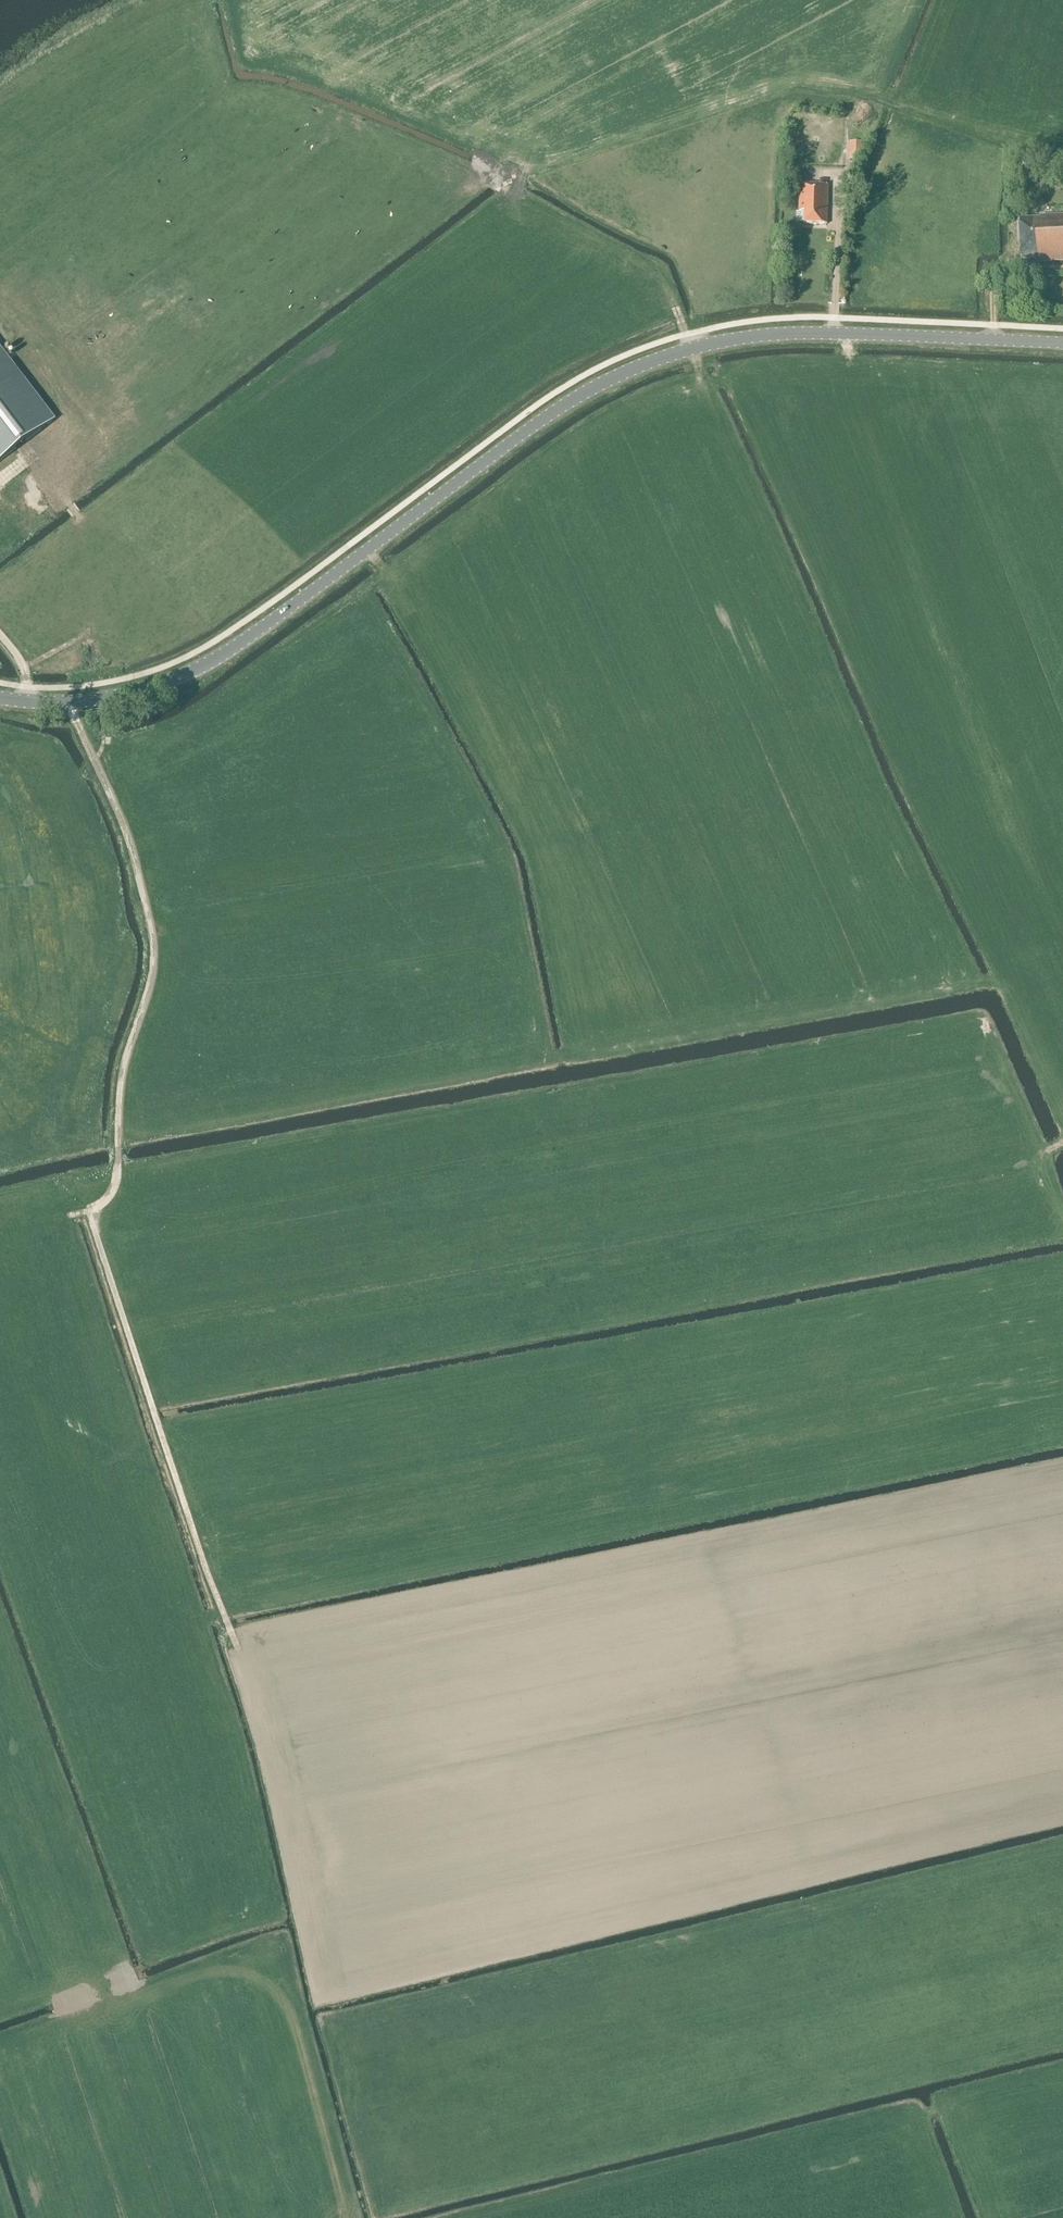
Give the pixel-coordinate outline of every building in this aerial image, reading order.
[(848,161),(864,160),(864,143),(847,143),(848,161)] [(796,212),(795,224),(803,224),(827,225),(827,186),(819,186),(819,184),(799,183),(799,213),(796,212)] [(1040,217),(1041,219),(1019,220),(1022,260),(1033,259),(1033,263),(1062,261),(1062,215),(1040,217)] [(0,354),(0,461),(52,422),(0,354)]
